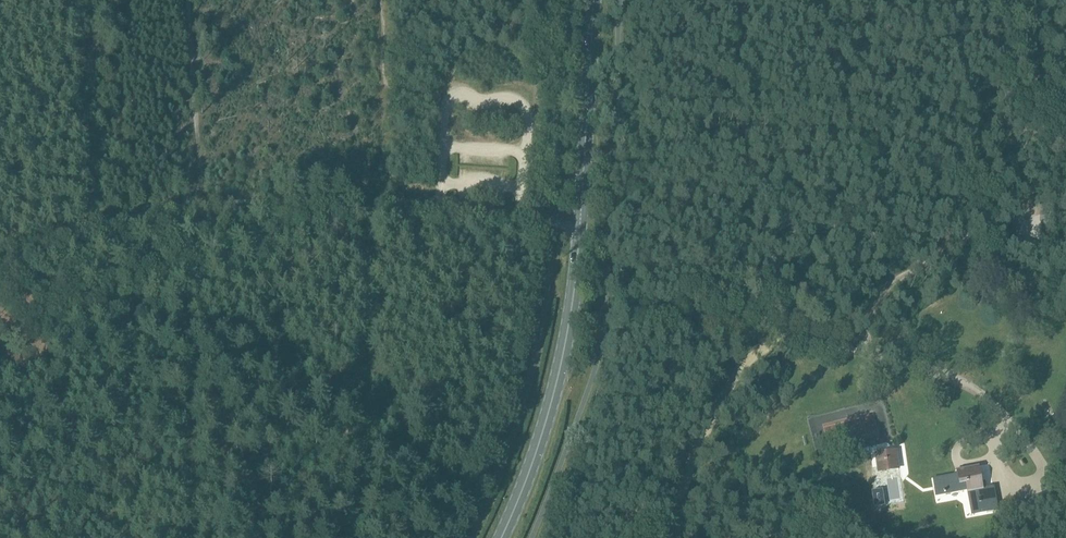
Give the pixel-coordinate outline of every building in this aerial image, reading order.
[(874,453),(877,474),(901,470),(898,450),(874,453)] [(936,496),(944,495),(967,490),(968,493),(973,516),(998,510),(993,487),(986,489),(985,482),(981,483),(978,468),(966,470),(966,468),(956,469),(957,472),(958,475),(942,478),(932,479),(936,496)] [(874,506),(896,505),(895,478),(873,479),(874,506)]
